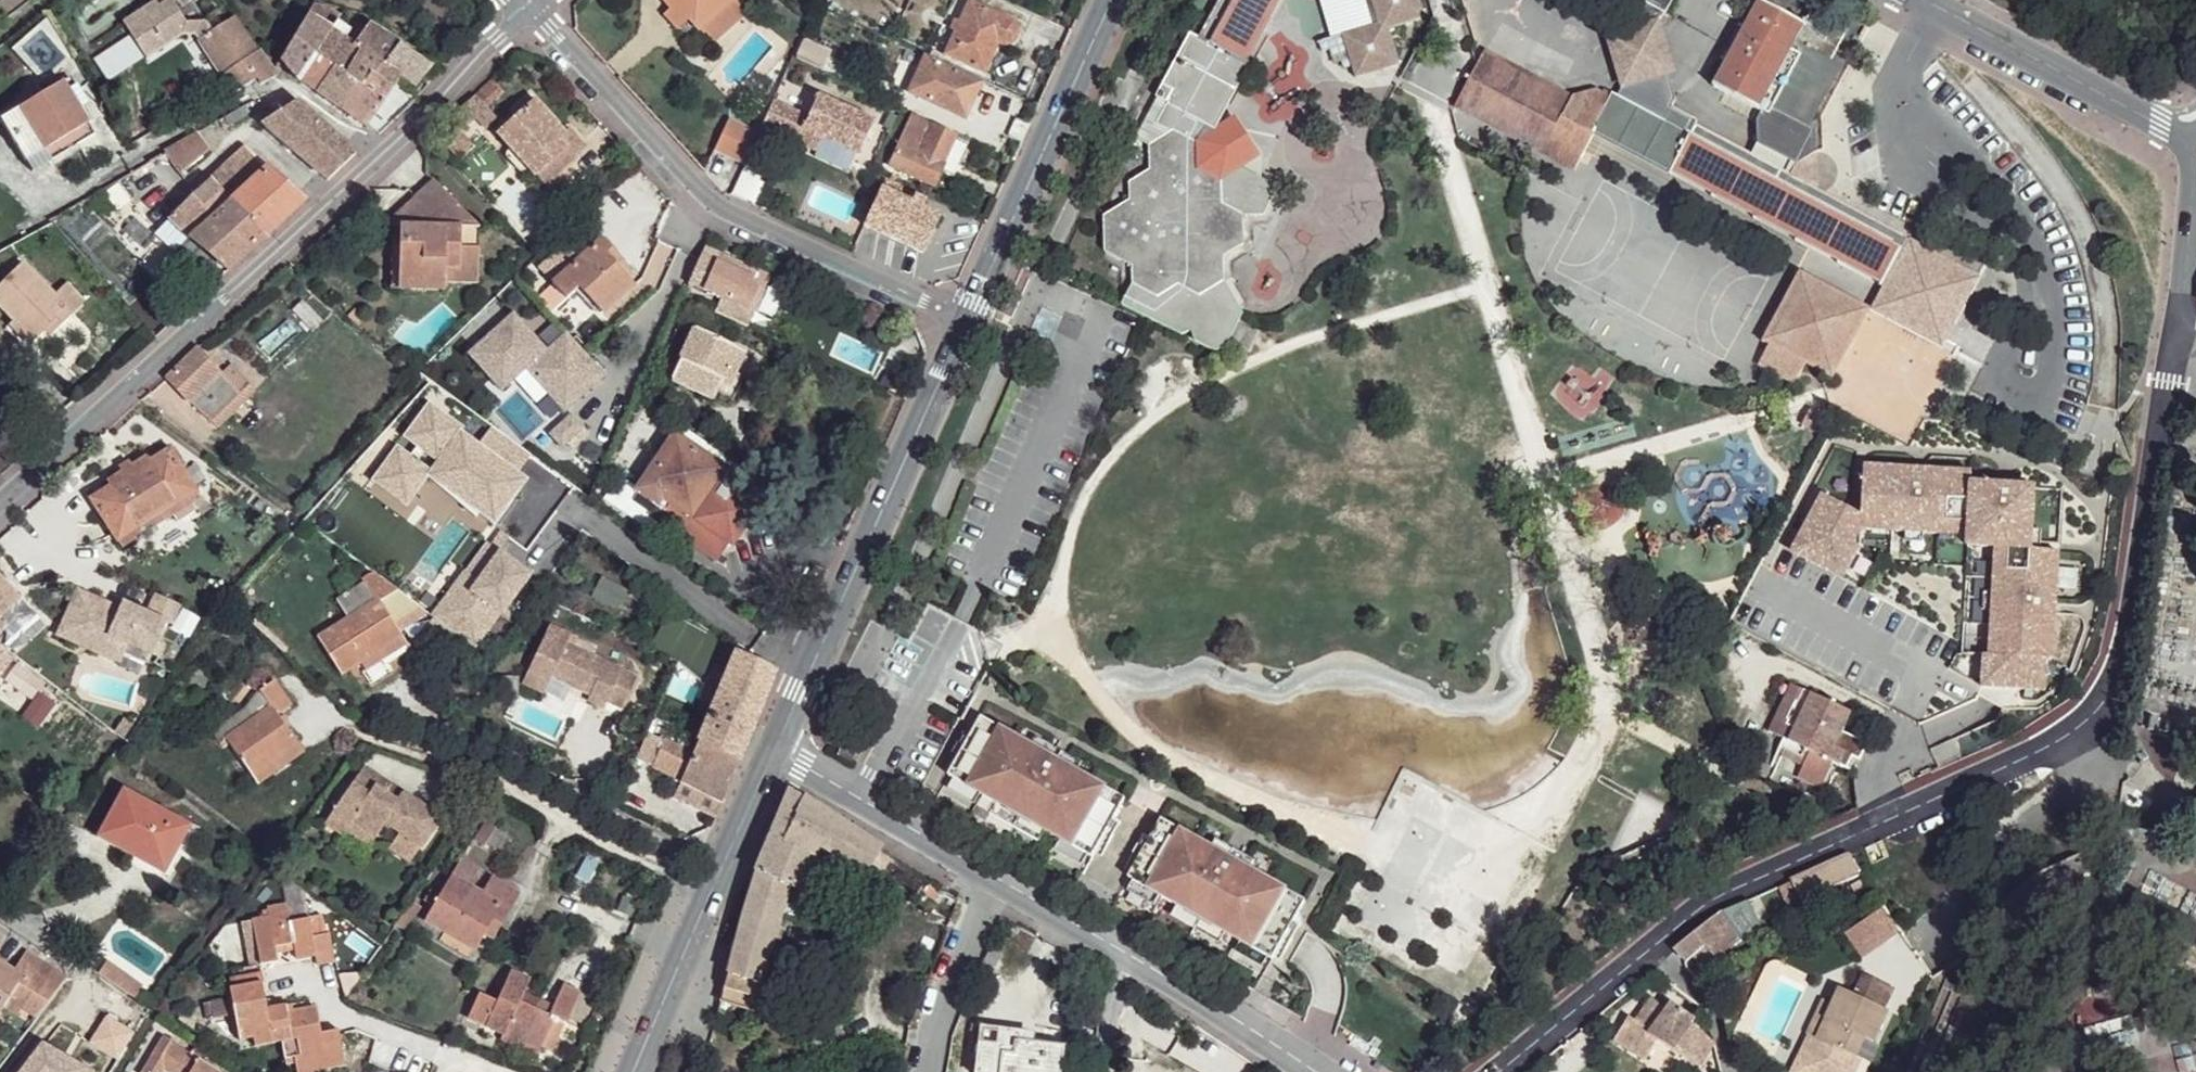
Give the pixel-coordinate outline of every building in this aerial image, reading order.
[(0,5),(0,10),(8,20),(30,4),(27,0),(7,0),(0,5)] [(123,25),(130,35),(174,5),(170,0),(165,0),(159,5),(156,1),(123,25)] [(673,7),(677,4),(690,17),(700,28),(730,0),(666,0),(673,7)] [(970,0),(945,54),(987,73),(1000,45),(1011,46),(1017,42),(1020,39),(1022,29),(1021,25),(1015,18),(1011,18),(970,0)] [(1201,39),(1191,34),(1156,97),(1170,105),(1171,101),(1185,110),(1174,132),(1173,132),(1150,147),(1150,171),(1130,184),(1131,201),(1104,219),(1106,253),(1133,268),(1134,286),(1123,307),(1171,330),(1195,342),(1209,349),(1229,344),(1245,311),(1225,282),(1223,259),(1243,247),(1246,221),(1261,218),(1271,200),(1262,183),(1241,171),(1222,182),(1201,170),(1199,144),(1208,127),(1215,131),(1251,65),(1246,61),(1278,0),(1223,0),(1201,39)] [(1223,0),(1209,0),(1191,34),(1201,39),(1223,0)] [(1375,27),(1325,45),(1328,55),(1335,53),(1339,63),(1347,61),(1350,72),(1359,68),(1361,73),(1363,68),(1380,78),(1406,69),(1394,33),(1430,20),(1423,0),(1367,0),(1375,27)] [(1650,0),(1620,0),(1630,32),(1609,38),(1623,79),(1612,95),(1665,122),(1673,109),(1676,98),(1655,27),(1667,9),(1650,0)] [(1667,9),(1672,0),(1650,0),(1667,9)] [(1757,138),(1799,163),(1812,140),(1816,132),(1817,131),(1809,127),(1837,75),(1825,67),(1828,61),(1831,61),(1850,27),(1814,8),(1804,25),(1762,2),(1716,87),(1763,112),(1758,121),(1757,138)] [(677,4),(673,7),(666,14),(678,26),(690,17),(677,4)] [(174,5),(130,35),(147,60),(182,36),(195,34),(199,39),(211,31),(205,20),(186,23),(174,5)] [(282,59),(298,80),(334,20),(338,14),(330,9),(320,24),(308,15),(282,59)] [(276,74),(234,17),(211,31),(199,39),(235,92),(258,78),(261,83),(276,74)] [(299,80),(316,92),(347,41),(344,39),(349,29),(334,20),(298,80),(299,80)] [(316,92),(340,109),(360,85),(346,76),(359,50),(352,46),(368,25),(359,21),(347,41),(316,92)] [(346,76),(360,85),(384,100),(403,113),(416,98),(395,84),(401,77),(383,65),(400,45),(368,25),(352,46),(359,50),(346,76)] [(824,67),(833,50),(805,38),(797,55),(824,67)] [(401,45),(400,45),(383,65),(401,77),(415,87),(431,65),(401,45)] [(1571,101),(1536,81),(1530,91),(1516,84),(1522,74),(1485,53),(1457,107),(1544,154),(1546,150),(1571,101)] [(961,91),(974,97),(981,82),(925,57),(910,91),(953,110),(961,91)] [(1363,68),(1361,73),(1364,84),(1380,78),(1363,68)] [(1530,91),(1536,81),(1522,74),(1516,84),(1530,91)] [(70,77),(62,81),(66,88),(74,83),(70,77)] [(495,77),(477,94),(490,108),(508,91),(495,77)] [(27,160),(87,122),(75,103),(83,98),(74,83),(66,88),(62,81),(1,120),(27,160)] [(360,85),(340,109),(365,126),(372,118),(386,130),(397,119),(380,105),(384,100),(360,85)] [(966,116),(974,97),(961,91),(953,110),(966,116)] [(477,94),(456,114),(468,128),(479,118),(490,130),(501,120),(490,108),(477,94)] [(1612,95),(1603,111),(1594,129),(1657,163),(1666,147),(1680,154),(1695,127),(1698,122),(1673,109),(1665,122),(1612,95)] [(764,120),(762,125),(764,126),(783,135),(803,144),(808,131),(828,139),(864,154),(878,120),(821,97),(812,119),(772,102),(764,120)] [(571,153),(584,141),(570,126),(565,130),(535,98),(496,133),(545,187),(577,159),(571,153)] [(1571,101),(1546,150),(1578,167),(1598,131),(1594,129),(1603,111),(1590,102),(1572,99),(1571,101)] [(397,119),(403,113),(384,100),(380,105),(397,119)] [(318,121),(305,109),(295,101),(269,120),(263,125),(290,149),(318,121)] [(1171,101),(1170,105),(1159,124),(1173,132),(1174,132),(1185,110),(1171,101)] [(246,105),(218,121),(223,127),(249,112),(246,105)] [(372,118),(365,126),(379,137),(386,130),(372,118)] [(934,184),(956,137),(914,119),(892,167),(934,184)] [(714,150),(743,164),(757,135),(727,120),(714,150)] [(353,153),(325,128),(318,121),(290,149),(327,181),(353,153)] [(94,133),(87,122),(27,160),(33,170),(94,133)] [(769,166),(783,135),(764,126),(750,157),(769,166)] [(1765,165),(1695,127),(1680,154),(1666,147),(1657,163),(1882,284),(1907,241),(1821,194),(1791,178),(1765,165)] [(455,159),(472,141),(461,130),(443,147),(455,159)] [(808,131),(803,144),(822,152),(828,139),(808,131)] [(199,132),(164,152),(183,172),(190,168),(213,149),(199,132)] [(1812,140),(1799,163),(1803,165),(1818,153),(1816,132),(1812,140)] [(1799,163),(1757,138),(1747,155),(1791,178),(1821,194),(1818,153),(1803,165),(1799,163)] [(584,141),(571,153),(577,159),(590,147),(584,141)] [(243,147),(206,183),(266,237),(306,200),(243,147)] [(1546,150),(1544,154),(1576,172),(1578,167),(1546,150)] [(887,176),(866,224),(924,250),(941,213),(900,195),(905,184),(887,176)] [(201,248),(235,276),(246,265),(241,261),(266,237),(206,183),(169,217),(201,248)] [(449,269),(480,271),(483,228),(434,183),(415,201),(428,213),(427,225),(414,224),(413,236),(401,235),(397,286),(447,291),(448,283),(449,269)] [(414,224),(415,201),(395,221),(394,236),(401,235),(413,236),(414,224)] [(428,213),(415,201),(414,224),(427,225),(428,213)] [(603,290),(613,301),(634,283),(617,265),(609,257),(615,251),(602,237),(579,257),(566,241),(541,264),(554,278),(550,281),(566,297),(579,287),(591,301),(603,290)] [(1942,262),(1906,242),(1890,273),(1898,277),(1895,282),(1922,297),(1942,262)] [(609,257),(617,265),(623,259),(615,251),(609,257)] [(715,313),(746,327),(769,277),(718,253),(717,258),(704,252),(690,283),(722,297),(715,313)] [(44,330),(52,320),(59,326),(86,301),(67,282),(55,295),(22,262),(0,285),(0,303),(15,317),(37,337),(44,330)] [(479,285),(480,271),(449,269),(448,283),(479,285)] [(1866,312),(1800,273),(1763,339),(1767,342),(1755,363),(1791,383),(1803,363),(1829,377),(1866,312)] [(601,311),(613,301),(603,290),(591,301),(601,311)] [(575,323),(592,315),(583,295),(565,303),(575,323)] [(312,330),(322,320),(302,300),(291,310),(312,330)] [(604,379),(565,334),(546,352),(513,315),(468,355),(501,393),(525,371),(564,415),(604,379)] [(37,337),(15,317),(8,324),(29,345),(37,337)] [(52,320),(44,330),(51,336),(59,326),(52,320)] [(729,387),(745,353),(694,330),(671,379),(713,399),(720,384),(729,387)] [(183,363),(168,377),(212,420),(250,383),(231,365),(222,374),(199,350),(183,363)] [(212,420),(218,427),(255,389),(250,383),(212,420)] [(485,468),(506,439),(488,425),(474,443),(456,430),(458,426),(425,402),(404,430),(416,440),(413,444),(405,455),(393,445),(368,478),(401,503),(424,473),(460,500),(475,511),(499,478),(485,468)] [(571,417),(548,437),(560,450),(583,431),(571,417)] [(1839,418),(1738,604),(1791,634),(1893,448),(1839,418)] [(720,467),(711,461),(716,453),(681,427),(639,488),(620,475),(604,498),(654,533),(661,523),(716,561),(754,509),(730,492),(734,485),(725,480),(721,486),(712,479),(720,467)] [(416,440),(404,430),(400,435),(413,444),(416,440)] [(512,443),(506,439),(485,468),(499,478),(508,467),(499,461),(512,443)] [(153,512),(194,487),(170,449),(151,461),(148,455),(106,481),(110,488),(90,499),(122,547),(159,523),(153,512)] [(712,479),(721,486),(725,480),(729,474),(720,467),(712,479)] [(460,500),(424,473),(456,505),(460,500)] [(200,497),(194,487),(153,512),(159,523),(200,497)] [(430,614),(472,644),(497,611),(498,612),(528,573),(497,550),(508,536),(499,530),(488,545),(493,548),(472,577),(463,570),(430,614)] [(472,577),(493,548),(488,545),(484,542),(463,570),(472,577)] [(2045,542),(2033,563),(2051,573),(2063,551),(2045,542)] [(397,590),(371,570),(361,576),(364,581),(341,594),(352,612),(317,633),(341,674),(362,662),(402,636),(381,599),(397,590)] [(22,597),(0,572),(0,635),(9,628),(0,616),(22,597)] [(62,624),(124,654),(127,647),(150,657),(165,624),(149,617),(122,604),(120,608),(117,615),(109,612),(112,605),(78,589),(62,624)] [(181,608),(157,597),(149,617),(165,624),(173,627),(181,608)] [(117,615),(120,608),(112,605),(109,612),(117,615)] [(728,672),(713,666),(724,641),(670,617),(655,651),(708,675),(698,698),(712,707),(698,740),(738,759),(774,672),(735,656),(728,672)] [(119,664),(124,654),(62,624),(57,635),(119,664)] [(520,683),(542,693),(550,676),(553,668),(592,687),(588,694),(585,701),(602,708),(605,701),(621,709),(636,677),(566,643),(570,635),(548,624),(520,683)] [(1967,624),(1967,647),(1990,647),(1990,624),(1967,624)] [(402,636),(362,662),(366,669),(407,644),(402,636)] [(553,668),(550,676),(588,694),(592,687),(553,668)] [(250,775),(297,743),(277,714),(292,704),(275,680),(257,692),(247,708),(253,718),(225,737),(250,775)] [(1852,714),(1809,695),(1787,741),(1780,756),(1802,766),(1797,778),(1820,788),(1833,763),(1848,768),(1854,758),(1862,761),(1869,745),(1844,732),(1852,714)] [(1128,806),(985,723),(953,779),(942,797),(1085,880),(1095,863),(1128,806)] [(715,815),(738,759),(698,740),(692,752),(665,740),(653,767),(679,779),(672,794),(715,815)] [(302,750),(297,743),(250,775),(256,783),(302,750)] [(440,822),(366,769),(327,823),(345,835),(349,830),(373,847),(389,826),(421,849),(440,822)] [(790,788),(753,871),(755,872),(720,1000),(756,1010),(789,886),(798,890),(807,885),(815,861),(812,849),(819,848),(876,879),(891,853),(790,788)] [(162,871),(187,825),(124,791),(100,837),(162,871)] [(1164,827),(1128,806),(1095,863),(1085,880),(1121,901),(1164,827)] [(483,847),(495,827),(485,821),(473,840),(483,847)] [(1307,909),(1164,827),(1121,901),(1263,984),(1272,969),(1307,909)] [(1851,853),(1794,879),(1798,888),(1804,886),(1808,895),(1859,867),(1851,853)] [(475,950),(484,933),(490,923),(500,928),(519,893),(490,876),(481,891),(470,884),(479,869),(461,860),(440,895),(431,890),(424,901),(433,906),(424,920),(475,950)] [(414,902),(405,914),(414,920),(422,907),(414,902)] [(252,920),(260,965),(277,962),(274,946),(293,943),(296,959),(315,955),(317,966),(334,963),(328,934),(326,934),(322,914),(289,922),(285,904),(267,908),(268,916),(252,920)] [(1886,907),(1850,932),(1865,954),(1901,930),(1886,907)] [(1742,936),(1723,911),(1673,948),(1687,961),(1696,954),(1706,967),(1731,950),(1729,945),(1742,936)] [(490,923),(484,933),(494,938),(500,928),(490,923)] [(25,954),(13,972),(22,978),(7,1000),(20,1010),(36,1019),(65,980),(25,954)] [(104,961),(96,975),(102,980),(112,966),(104,961)] [(7,1000),(22,978),(13,972),(0,963),(0,1010),(7,1000)] [(260,965),(233,969),(235,987),(229,988),(238,1041),(252,1039),(254,1046),(280,1041),(284,1058),(294,1057),(297,1071),(327,1071),(327,1067),(344,1063),(336,1030),(320,1033),(315,1006),(287,1012),(286,1003),(267,1007),(260,965)] [(112,966),(102,980),(123,993),(132,981),(112,966)] [(1864,971),(1855,992),(1883,1004),(1892,983),(1864,971)] [(540,1046),(554,1017),(550,1015),(520,1002),(530,981),(511,972),(496,1002),(479,995),(468,1019),(538,1051),(540,1046)] [(132,981),(123,993),(132,1000),(141,986),(132,981)] [(564,985),(550,1015),(554,1017),(565,1022),(567,1023),(581,993),(564,985)] [(1833,1000),(1825,1017),(1814,1013),(1806,1032),(1798,1055),(1805,1071),(1855,1071),(1861,1055),(1854,1052),(1862,1035),(1873,1040),(1887,1006),(1883,1004),(1855,992),(1840,985),(1833,1000)] [(1825,1017),(1833,1000),(1822,995),(1814,1013),(1825,1017)] [(7,1000),(2,1007),(16,1016),(20,1010),(7,1000)] [(1698,1070),(1717,1043),(1691,1027),(1694,1022),(1667,1002),(1662,1010),(1647,1001),(1632,1024),(1627,1020),(1611,1043),(1641,1063),(1653,1043),(1698,1070)] [(565,1022),(554,1017),(540,1046),(551,1050),(565,1022)] [(973,1069),(997,1071),(1059,1071),(1062,1045),(1031,1041),(1032,1033),(978,1027),(973,1069)] [(199,1062),(205,1051),(194,1045),(189,1052),(164,1038),(143,1071),(217,1071),(199,1062)] [(22,1071),(74,1071),(41,1047),(22,1071)] [(1791,1071),(1805,1071),(1798,1055),(1791,1071)]
